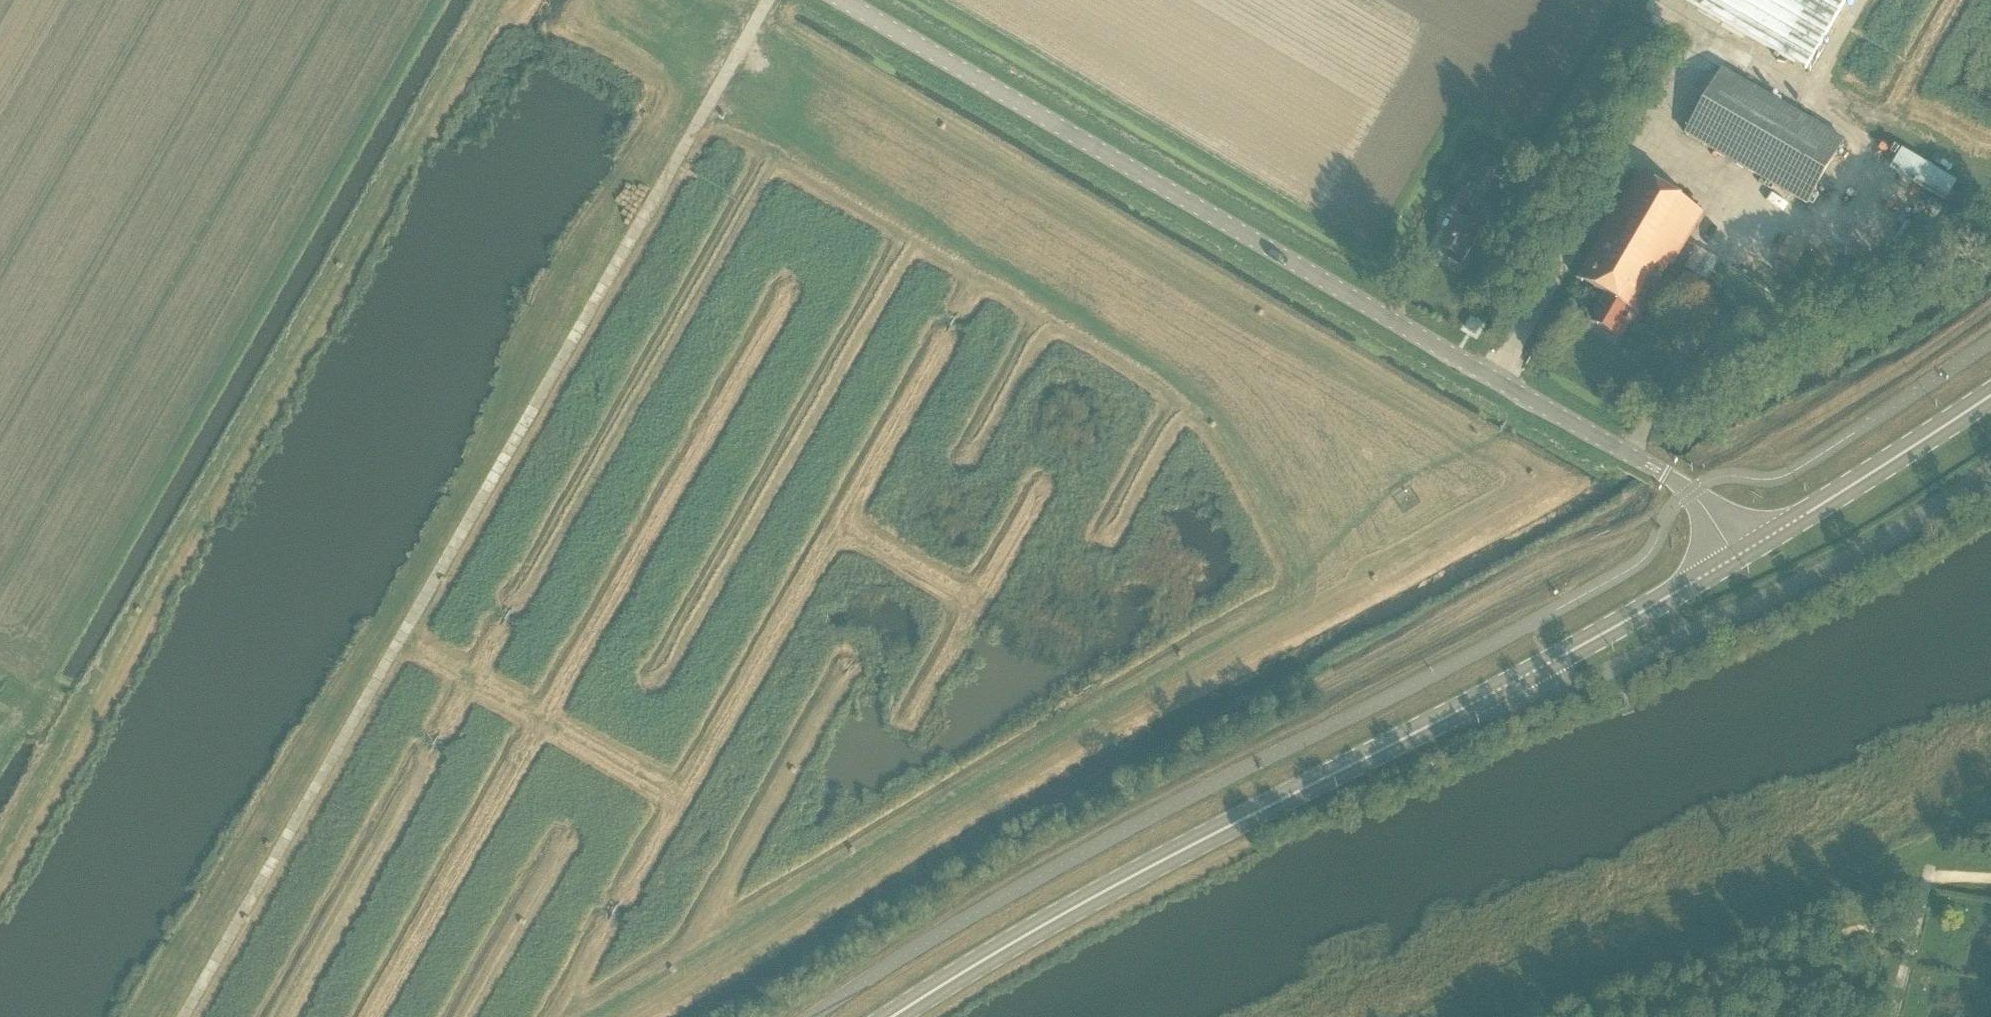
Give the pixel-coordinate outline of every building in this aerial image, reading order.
[(1808,70),(1848,0),(1688,0),(1808,70)] [(1846,140),(1723,69),(1685,135),(1809,206),(1846,140)] [(1958,181),(1902,148),(1890,168),(1946,201),(1958,181)] [(1641,316),(1702,211),(1636,174),(1578,279),(1605,294),(1589,322),(1605,331),(1605,333),(1617,340),(1618,339),(1620,340),(1635,312),(1641,316)] [(1463,188),(1472,193),(1475,187),(1467,182),(1463,188)] [(1463,188),(1452,208),(1462,214),(1474,194),(1472,193),(1463,188)] [(1459,216),(1440,247),(1450,252),(1447,257),(1463,266),(1484,230),(1459,216)]
